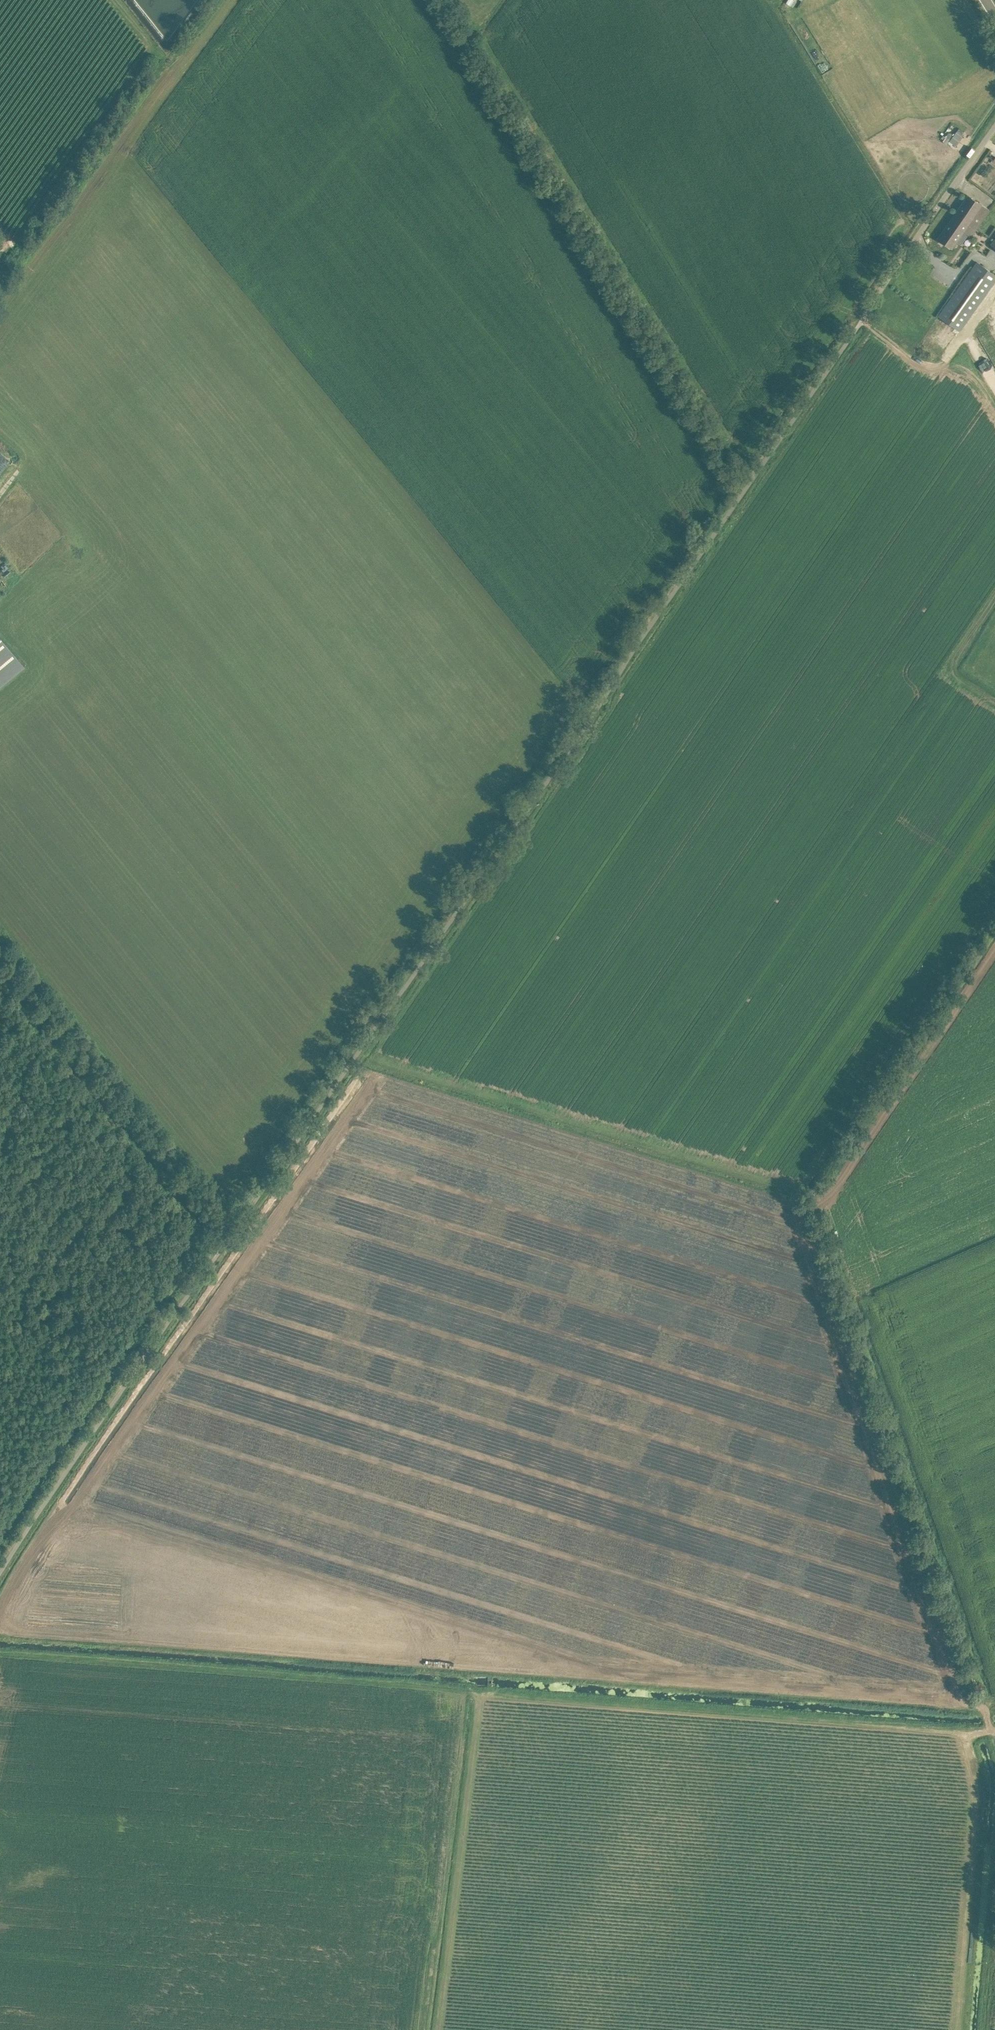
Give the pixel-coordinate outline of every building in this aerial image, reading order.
[(954,146),(965,133),(958,127),(947,141),(954,146)] [(954,216),(975,231),(990,210),(969,195),(954,216)] [(954,216),(938,239),(952,249),(956,241),(957,241),(959,243),(966,234),(968,235),(971,237),(972,235),(975,231),(954,216)] [(940,316),(959,330),(960,330),(994,281),(994,275),(978,262),(940,316)] [(8,459),(0,454),(0,471),(8,459)]
